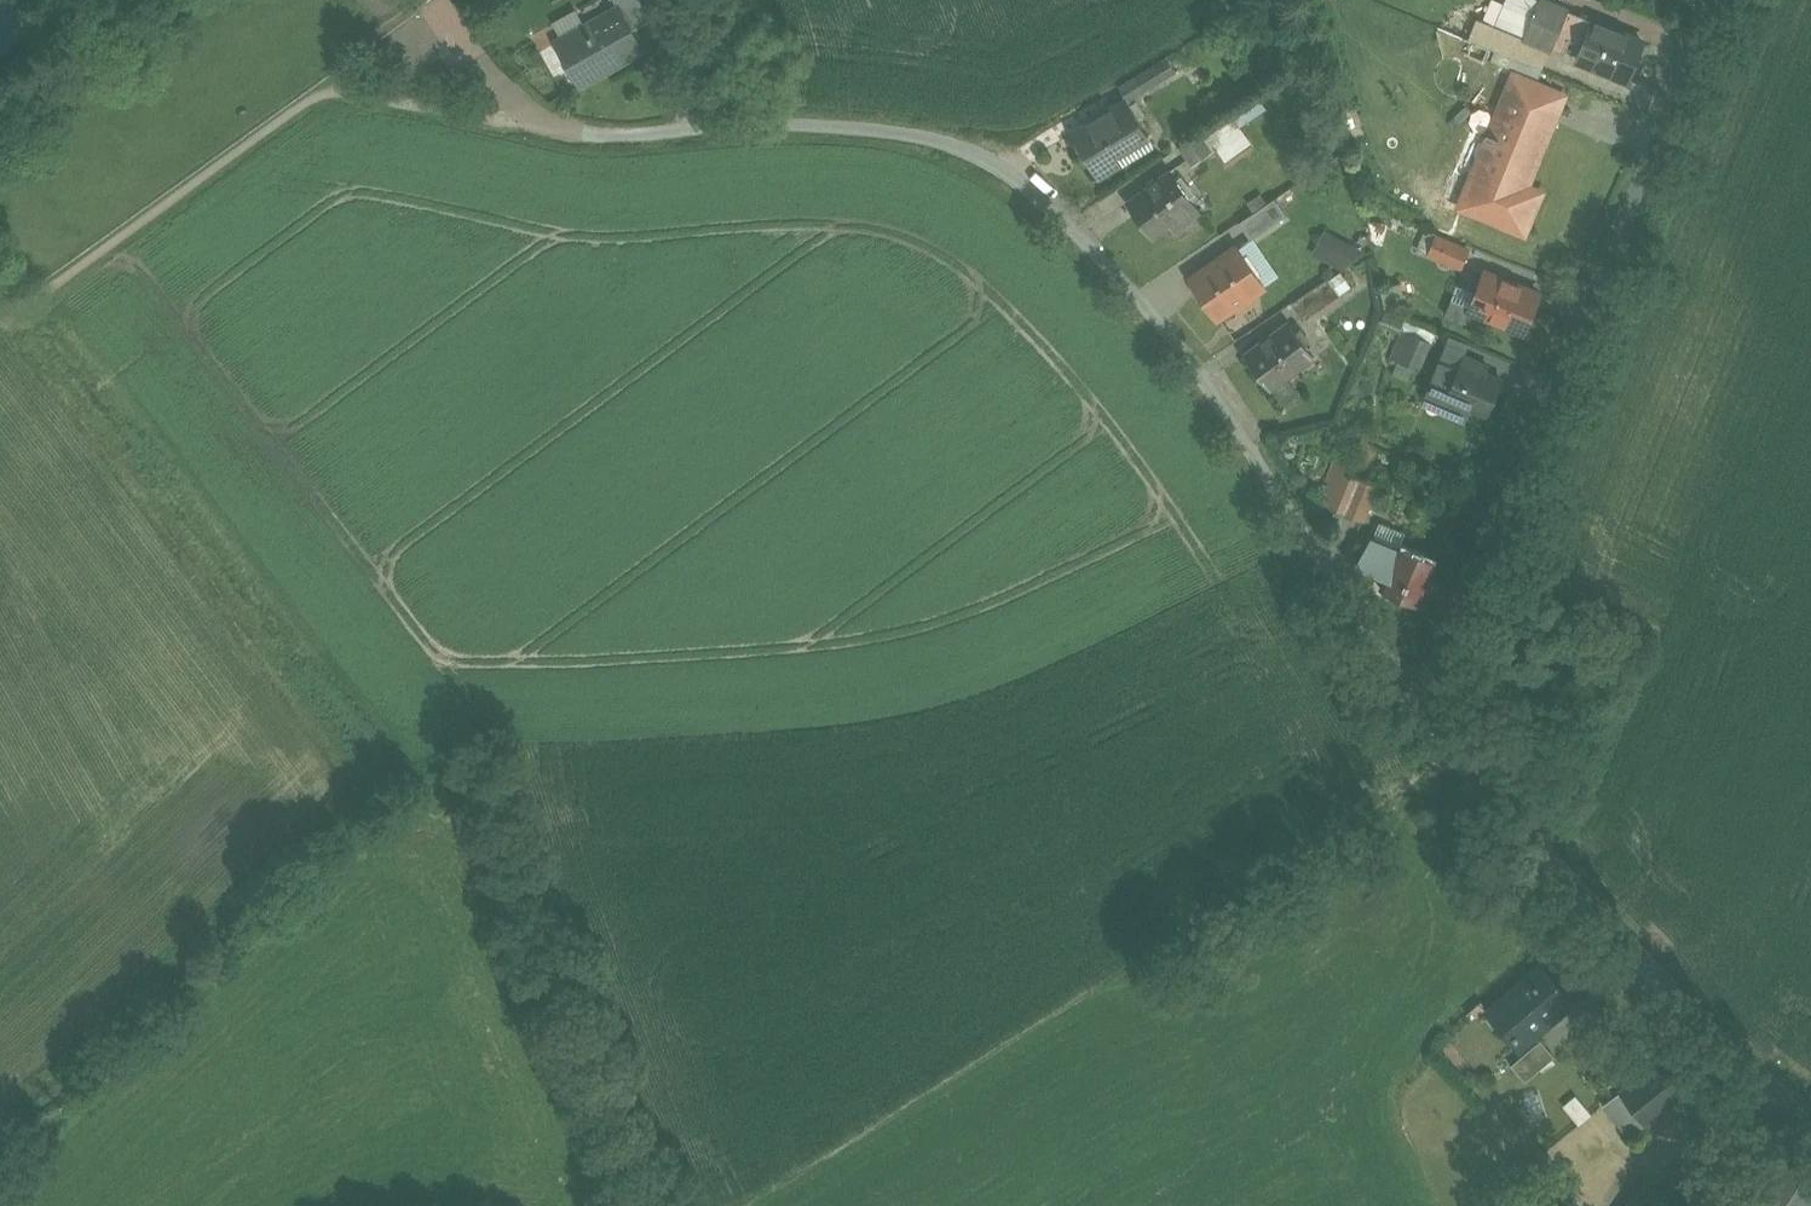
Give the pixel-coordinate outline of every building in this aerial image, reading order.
[(640,0),(614,0),(618,8),(630,30),(632,29),(651,19),(640,0)] [(1544,0),(1542,0),(1527,39),(1551,49),(1564,54),(1571,39),(1584,45),(1578,60),(1627,80),(1643,41),(1544,0)] [(618,8),(556,42),(557,43),(563,40),(585,79),(580,82),(580,83),(605,70),(606,66),(619,59),(625,59),(643,49),(632,29),(630,30),(618,8)] [(1527,39),(1477,18),(1469,39),(1495,50),(1542,70),(1551,49),(1527,39)] [(1542,70),(1495,50),(1491,60),(1538,79),(1542,70)] [(1169,57),(1138,75),(1145,88),(1176,70),(1169,57)] [(1552,90),(1518,76),(1493,134),(1489,132),(1486,138),(1490,140),(1463,204),(1525,231),(1542,193),(1527,186),(1550,133),(1536,127),(1552,90)] [(1127,99),(1073,133),(1099,176),(1122,161),(1117,153),(1148,134),(1127,99)] [(1253,145),(1231,114),(1190,141),(1182,146),(1195,164),(1216,149),(1218,151),(1219,150),(1228,163),(1253,145)] [(1172,172),(1132,201),(1131,201),(1130,202),(1144,222),(1144,227),(1148,232),(1152,233),(1155,237),(1157,236),(1157,235),(1171,225),(1174,231),(1175,230),(1200,211),(1201,211),(1172,171),(1171,171),(1172,172)] [(1275,198),(1239,222),(1251,240),(1287,216),(1275,198)] [(1315,254),(1351,272),(1364,247),(1329,228),(1315,254)] [(1469,249),(1438,236),(1431,254),(1462,267),(1469,249)] [(1238,248),(1193,280),(1219,317),(1264,285),(1238,248)] [(1540,292),(1486,270),(1469,309),(1523,332),(1540,292)] [(1329,279),(1294,303),(1305,320),(1341,296),(1329,279)] [(1438,331),(1398,314),(1392,327),(1404,332),(1393,358),(1421,370),(1438,331)] [(1291,323),(1247,356),(1271,389),(1315,356),(1291,323)] [(1490,367),(1465,356),(1462,363),(1461,363),(1461,364),(1458,371),(1441,363),(1430,390),(1447,397),(1442,407),(1466,418),(1471,406),(1490,414),(1504,381),(1487,374),(1490,367)] [(1350,463),(1339,458),(1328,484),(1337,488),(1342,474),(1345,475),(1350,463)] [(1345,475),(1342,474),(1337,488),(1329,507),(1364,520),(1377,488),(1345,475)] [(1438,563),(1400,547),(1398,553),(1373,542),(1364,565),(1389,575),(1382,590),(1420,605),(1438,563)] [(1574,1009),(1545,975),(1504,1010),(1518,1027),(1511,1032),(1518,1040),(1516,1042),(1519,1046),(1521,1044),(1524,1048),(1521,1051),(1522,1053),(1574,1009)] [(1545,1046),(1516,1071),(1530,1088),(1559,1063),(1545,1046)] [(1679,1053),(1621,1100),(1608,1108),(1631,1137),(1649,1130),(1705,1085),(1679,1053)] [(1794,1163),(1762,1205),(1810,1205),(1810,1175),(1794,1163)] [(1636,1205),(1669,1205),(1647,1190),(1636,1205)]
